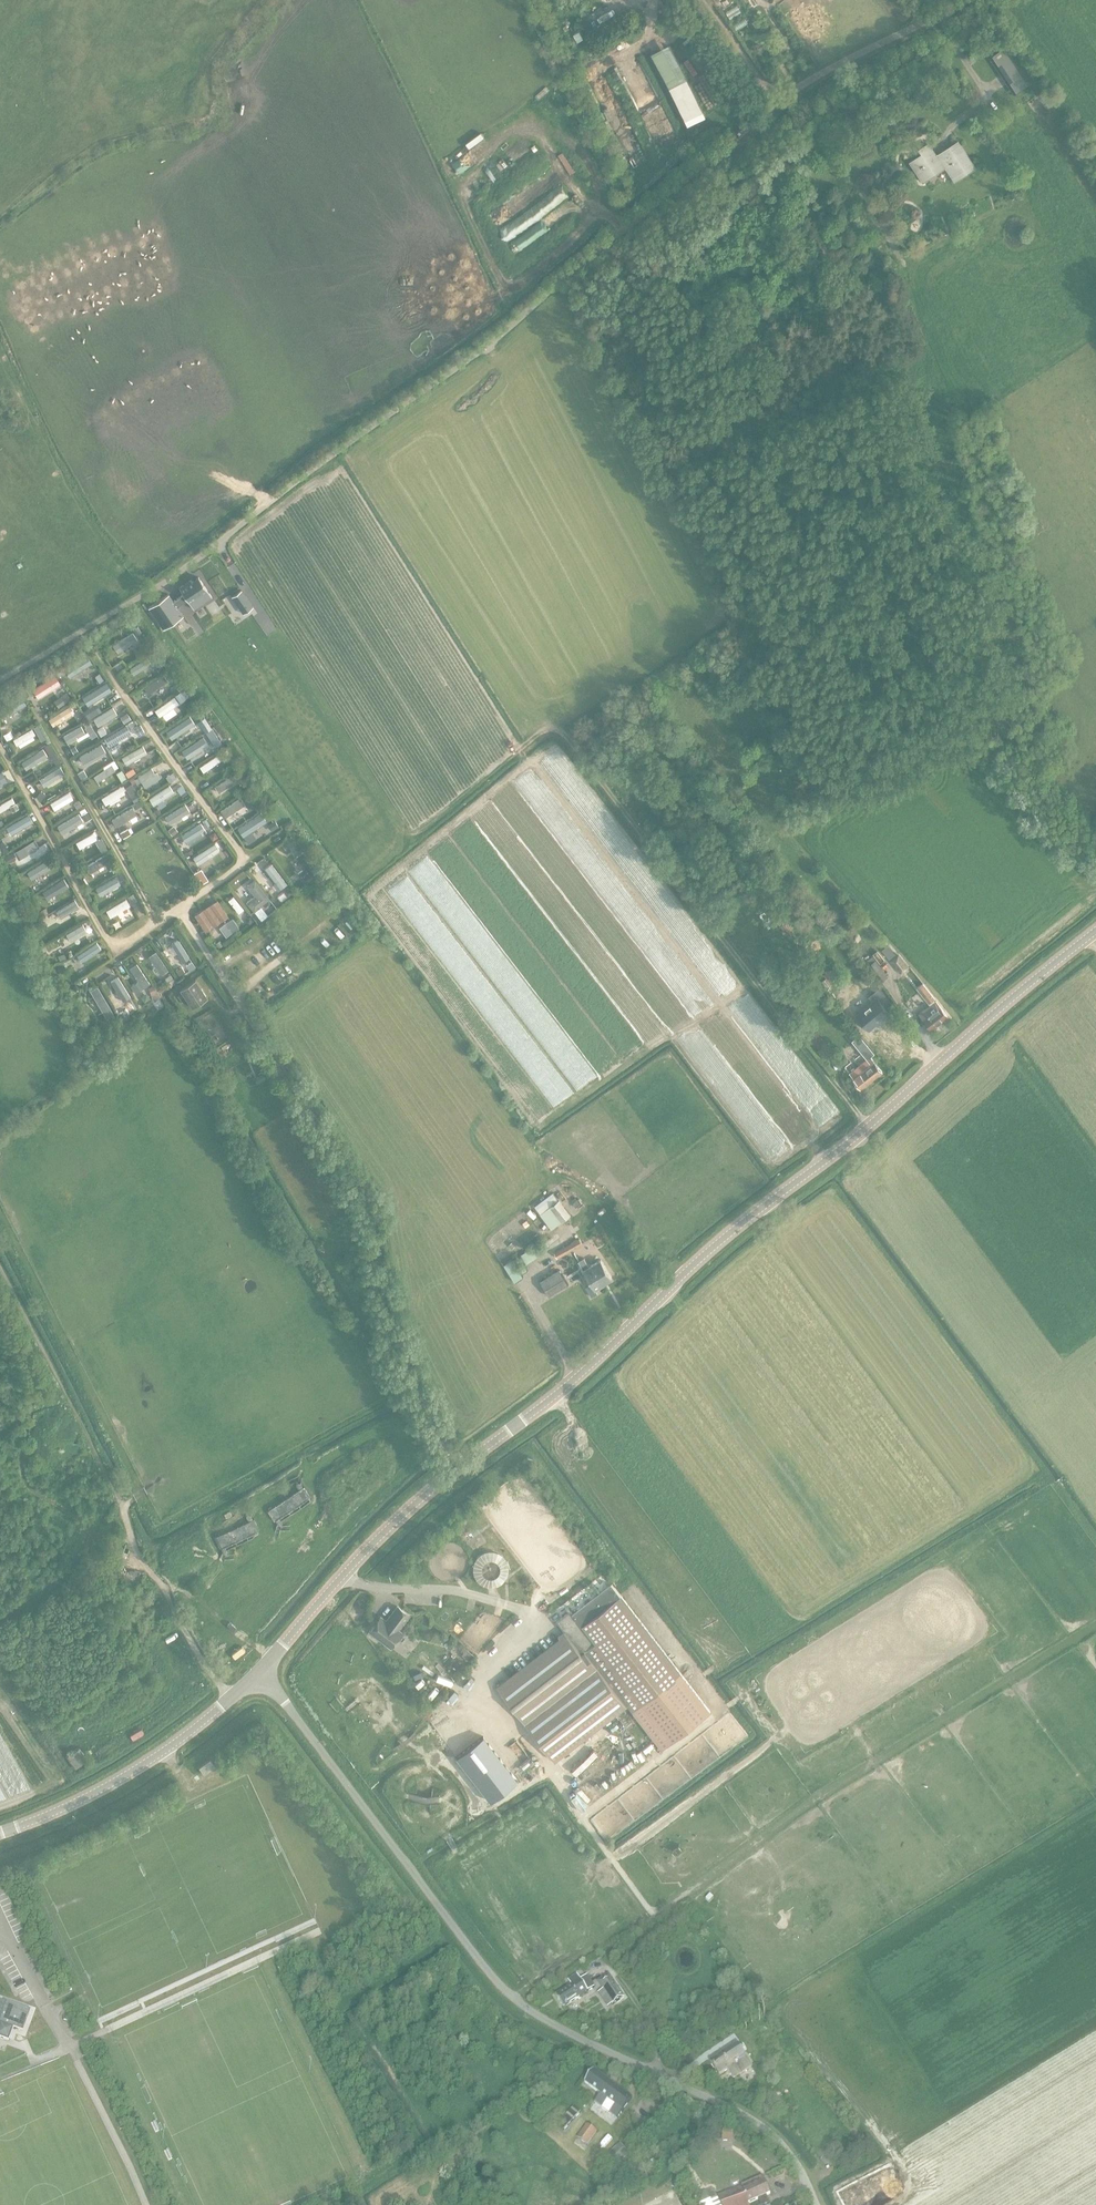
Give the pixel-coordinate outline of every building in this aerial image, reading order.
[(1003,47),(992,55),(1017,92),(1028,85),(1003,47)] [(838,130),(830,135),(833,140),(839,150),(847,144),(841,135),(838,130)] [(919,149),(922,154),(911,161),(923,181),(946,166),(951,174),(963,167),(965,170),(973,164),(958,141),(936,155),(928,143),(919,149)] [(183,593),(172,600),(176,606),(187,598),(194,608),(211,596),(198,576),(192,581),(190,579),(179,586),(183,593)] [(240,589),(230,596),(236,604),(246,597),(240,589)] [(149,607),(163,628),(182,615),(176,606),(172,600),(168,594),(149,607)] [(134,635),(117,646),(121,652),(138,641),(134,635)] [(87,653),(64,668),(70,676),(92,662),(87,653)] [(148,658),(133,667),(137,673),(145,668),(146,671),(150,669),(148,666),(151,664),(148,658)] [(162,661),(156,665),(159,671),(165,667),(162,661)] [(99,673),(95,676),(99,682),(103,679),(99,673)] [(163,674),(143,687),(147,693),(167,679),(163,674)] [(55,675),(32,689),(38,697),(60,683),(55,675)] [(102,683),(81,696),(85,704),(100,695),(101,697),(104,695),(103,693),(107,691),(102,683)] [(184,689),(175,695),(180,702),(189,696),(184,689)] [(66,691),(54,699),(59,706),(71,698),(66,691)] [(0,709),(0,718),(2,720),(25,705),(20,696),(0,709)] [(174,696),(154,709),(159,716),(178,702),(177,701),(174,696)] [(70,705),(48,718),(53,725),(74,712),(70,705)] [(112,706),(94,718),(98,724),(109,717),(111,719),(115,716),(114,714),(116,712),(112,706)] [(96,707),(85,713),(88,719),(99,712),(96,707)] [(127,711),(121,715),(124,721),(131,717),(127,711)] [(188,717),(172,728),(176,734),(185,728),(186,730),(191,727),(190,725),(192,724),(188,717)] [(204,717),(198,720),(205,731),(211,728),(204,717)] [(161,721),(156,725),(159,730),(165,726),(161,721)] [(140,723),(133,727),(138,735),(144,731),(140,723)] [(37,724),(33,727),(37,734),(41,731),(41,730),(37,724)] [(127,725),(104,738),(109,746),(112,744),(114,747),(120,744),(118,741),(131,733),(127,725)] [(102,727),(97,730),(101,735),(107,732),(104,727),(102,727)] [(31,729),(12,740),(15,746),(17,745),(18,748),(34,739),(32,736),(34,735),(31,729)] [(10,730),(3,734),(6,739),(13,735),(10,730)] [(78,730),(66,737),(70,743),(74,740),(75,743),(80,740),(79,738),(82,736),(78,730)] [(49,743),(44,746),(48,752),(53,749),(49,743)] [(74,744),(70,747),(73,753),(78,750),(74,744)] [(142,744),(121,756),(126,764),(133,760),(134,762),(139,759),(138,757),(146,752),(142,744)] [(97,745),(77,756),(81,762),(94,754),(96,758),(102,754),(100,751),(100,750),(97,745)] [(43,748),(24,760),(28,766),(47,754),(43,748)] [(217,754),(199,766),(203,771),(221,759),(217,754)] [(56,755),(51,759),(55,765),(60,762),(56,755)] [(111,763),(93,775),(97,781),(115,769),(111,763)] [(59,766),(40,778),(44,785),(64,773),(59,766)] [(132,768),(125,772),(128,777),(135,773),(132,768)] [(83,769),(77,772),(81,778),(87,775),(83,769)] [(121,769),(116,773),(121,782),(127,778),(121,769)] [(157,771),(141,781),(145,788),(161,778),(157,771)] [(172,771),(165,776),(169,781),(175,777),(172,771)] [(233,773),(214,785),(218,792),(237,780),(236,777),(233,773)] [(169,784),(149,797),(154,805),(156,803),(159,807),(166,803),(163,798),(174,791),(169,784)] [(120,785),(101,797),(105,804),(125,793),(123,790),(125,789),(123,785),(121,787),(120,785)] [(182,785),(177,788),(180,794),(181,793),(183,796),(187,793),(182,785)] [(41,789),(36,797),(38,801),(40,800),(45,792),(41,789)] [(253,789),(249,795),(254,799),(259,792),(253,789)] [(68,791),(50,802),(54,809),(73,798),(68,791)] [(137,792),(131,795),(134,801),(141,798),(137,792)] [(0,803),(0,811),(9,806),(15,802),(11,796),(0,803)] [(240,797),(220,809),(225,816),(244,804),(240,797)] [(79,799),(74,802),(77,807),(82,804),(79,799)] [(141,799),(133,804),(135,808),(143,803),(141,799)] [(15,802),(9,806),(12,811),(18,807),(15,802)] [(185,803),(165,816),(170,823),(189,811),(185,803)] [(132,806),(111,818),(115,825),(136,813),(132,806)] [(87,810),(80,814),(84,820),(91,816),(87,810)] [(78,812),(57,825),(61,833),(83,820),(78,812)] [(237,827),(243,836),(266,821),(261,812),(237,827)] [(28,813),(6,826),(10,833),(32,821),(28,813)] [(274,819),(268,823),(272,829),(278,825),(274,819)] [(201,822),(181,834),(185,840),(204,829),(201,822)] [(174,825),(168,830),(172,834),(178,830),(174,825)] [(127,827),(120,831),(124,837),(130,833),(127,827)] [(215,831),(209,834),(212,840),(218,837),(215,831)] [(93,832),(75,841),(79,848),(91,842),(92,845),(95,843),(93,841),(97,839),(93,832)] [(101,836),(95,840),(102,852),(108,848),(101,836)] [(292,837),(282,844),(286,849),(295,842),(292,837)] [(34,838),(13,851),(18,858),(31,850),(33,853),(37,850),(35,848),(39,846),(34,838)] [(216,842),(195,855),(199,862),(220,848),(216,842)] [(11,852),(4,856),(8,863),(15,859),(11,852)] [(105,853),(85,866),(89,873),(109,860),(105,853)] [(46,859),(28,870),(33,878),(50,866),(46,859)] [(115,861),(109,864),(113,872),(119,869),(115,861)] [(268,882),(273,889),(284,880),(273,866),(268,870),(273,878),(268,882)] [(202,868),(194,872),(198,878),(205,873),(202,868)] [(120,871),(115,873),(119,880),(124,877),(120,871)] [(205,873),(198,878),(202,883),(209,879),(205,873)] [(116,877),(97,887),(100,894),(119,883),(116,877)] [(289,887),(284,891),(287,896),(293,892),(289,887)] [(133,892),(127,896),(131,903),(137,899),(133,892)] [(244,909),(233,895),(228,900),(239,913),(244,909)] [(126,898),(106,910),(110,917),(130,905),(126,898)] [(74,899),(56,910),(60,917),(70,911),(72,913),(76,910),(75,908),(78,906),(74,899)] [(203,910),(195,916),(205,930),(213,925),(220,920),(227,916),(217,901),(210,905),(203,910)] [(253,910),(250,913),(257,922),(262,919),(255,911),(254,912),(253,910)] [(232,918),(225,922),(232,932),(238,927),(232,918)] [(85,922),(65,933),(69,940),(88,928),(85,922)] [(176,950),(177,951),(174,953),(177,958),(180,956),(181,958),(182,959),(188,955),(178,938),(171,942),(176,950)] [(96,942),(76,955),(81,961),(101,948),(96,942)] [(889,943),(881,950),(888,958),(896,952),(889,943)] [(890,959),(900,973),(909,966),(899,953),(890,959)] [(888,975),(873,955),(865,961),(880,982),(888,975)] [(191,961),(185,964),(189,971),(195,967),(191,961)] [(64,962),(57,964),(59,971),(66,969),(64,962)] [(181,966),(176,969),(179,974),(184,971),(181,966)] [(170,973),(164,977),(169,985),(177,981),(174,977),(173,978),(170,973)] [(180,988),(192,1007),(207,997),(195,978),(180,988)] [(799,990),(805,997),(817,986),(812,979),(799,990)] [(919,1013),(931,1028),(948,1015),(936,1000),(935,1001),(933,998),(934,997),(923,983),(917,988),(929,1002),(930,1001),(932,1004),(919,1013)] [(840,985),(836,988),(844,998),(848,995),(840,985)] [(872,1001),(857,1014),(869,1029),(890,1012),(887,1009),(893,1004),(879,987),(868,996),(872,1001)] [(125,1008),(118,1013),(123,1021),(130,1016),(125,1008)] [(807,1038),(816,1051),(826,1043),(817,1031),(807,1038)] [(867,1059),(850,1073),(854,1078),(853,1079),(860,1088),(882,1070),(871,1056),(874,1053),(859,1034),(852,1040),(867,1059)] [(262,1072),(254,1077),(257,1083),(266,1077),(262,1072)] [(573,1202),(576,1206),(582,1201),(579,1197),(573,1202)] [(540,1213),(551,1228),(571,1213),(559,1198),(540,1213)] [(554,1252),(557,1258),(582,1243),(579,1238),(554,1252)] [(546,1240),(539,1245),(542,1250),(549,1245),(546,1240)] [(521,1255),(526,1263),(534,1258),(529,1250),(521,1255)] [(586,1286),(592,1296),(598,1292),(596,1288),(612,1278),(601,1259),(589,1266),(584,1257),(578,1261),(592,1283),(586,1286)] [(512,1261),(504,1266),(515,1281),(523,1276),(512,1261)] [(524,1263),(518,1266),(523,1272),(528,1269),(524,1263)] [(540,1281),(549,1296),(569,1284),(559,1269),(540,1281)] [(562,1641),(500,1689),(555,1760),(628,1704),(662,1749),(711,1711),(612,1583),(573,1613),(571,1610),(557,1621),(565,1631),(558,1636),(562,1641)] [(369,1631),(390,1646),(401,1632),(397,1629),(409,1614),(397,1606),(386,1621),(380,1616),(369,1631)] [(471,1651),(466,1656),(470,1660),(475,1654),(471,1651)] [(210,1759),(199,1767),(204,1774),(216,1766),(210,1759)] [(636,1939),(639,1945),(647,1941),(644,1935),(636,1939)] [(613,1949),(610,1954),(615,1958),(619,1953),(613,1949)] [(555,1995),(563,2007),(594,1986),(587,1975),(581,1979),(577,1974),(568,1980),(571,1985),(555,1995)] [(598,1981),(612,2004),(624,1996),(609,1974),(598,1981)] [(7,2040),(12,2027),(23,2031),(31,2010),(5,2000),(4,2003),(0,2001),(0,2038),(7,2040)] [(710,2062),(718,2075),(727,2069),(733,2078),(752,2065),(737,2044),(710,2062)] [(594,2102),(617,2119),(632,2099),(593,2070),(585,2082),(600,2093),(594,2102)] [(554,2127),(557,2130),(560,2127),(563,2130),(580,2112),(574,2106),(554,2127)] [(587,2124),(577,2138),(587,2145),(597,2132),(587,2124)] [(724,2127),(722,2139),(732,2140),(733,2128),(724,2127)] [(620,2143),(597,2164),(606,2174),(629,2154),(620,2143)] [(717,2196),(721,2204),(748,2204),(748,2203),(758,2199),(760,2204),(765,2204),(769,2203),(766,2195),(770,2193),(762,2176),(742,2185),(741,2186),(717,2196)]
